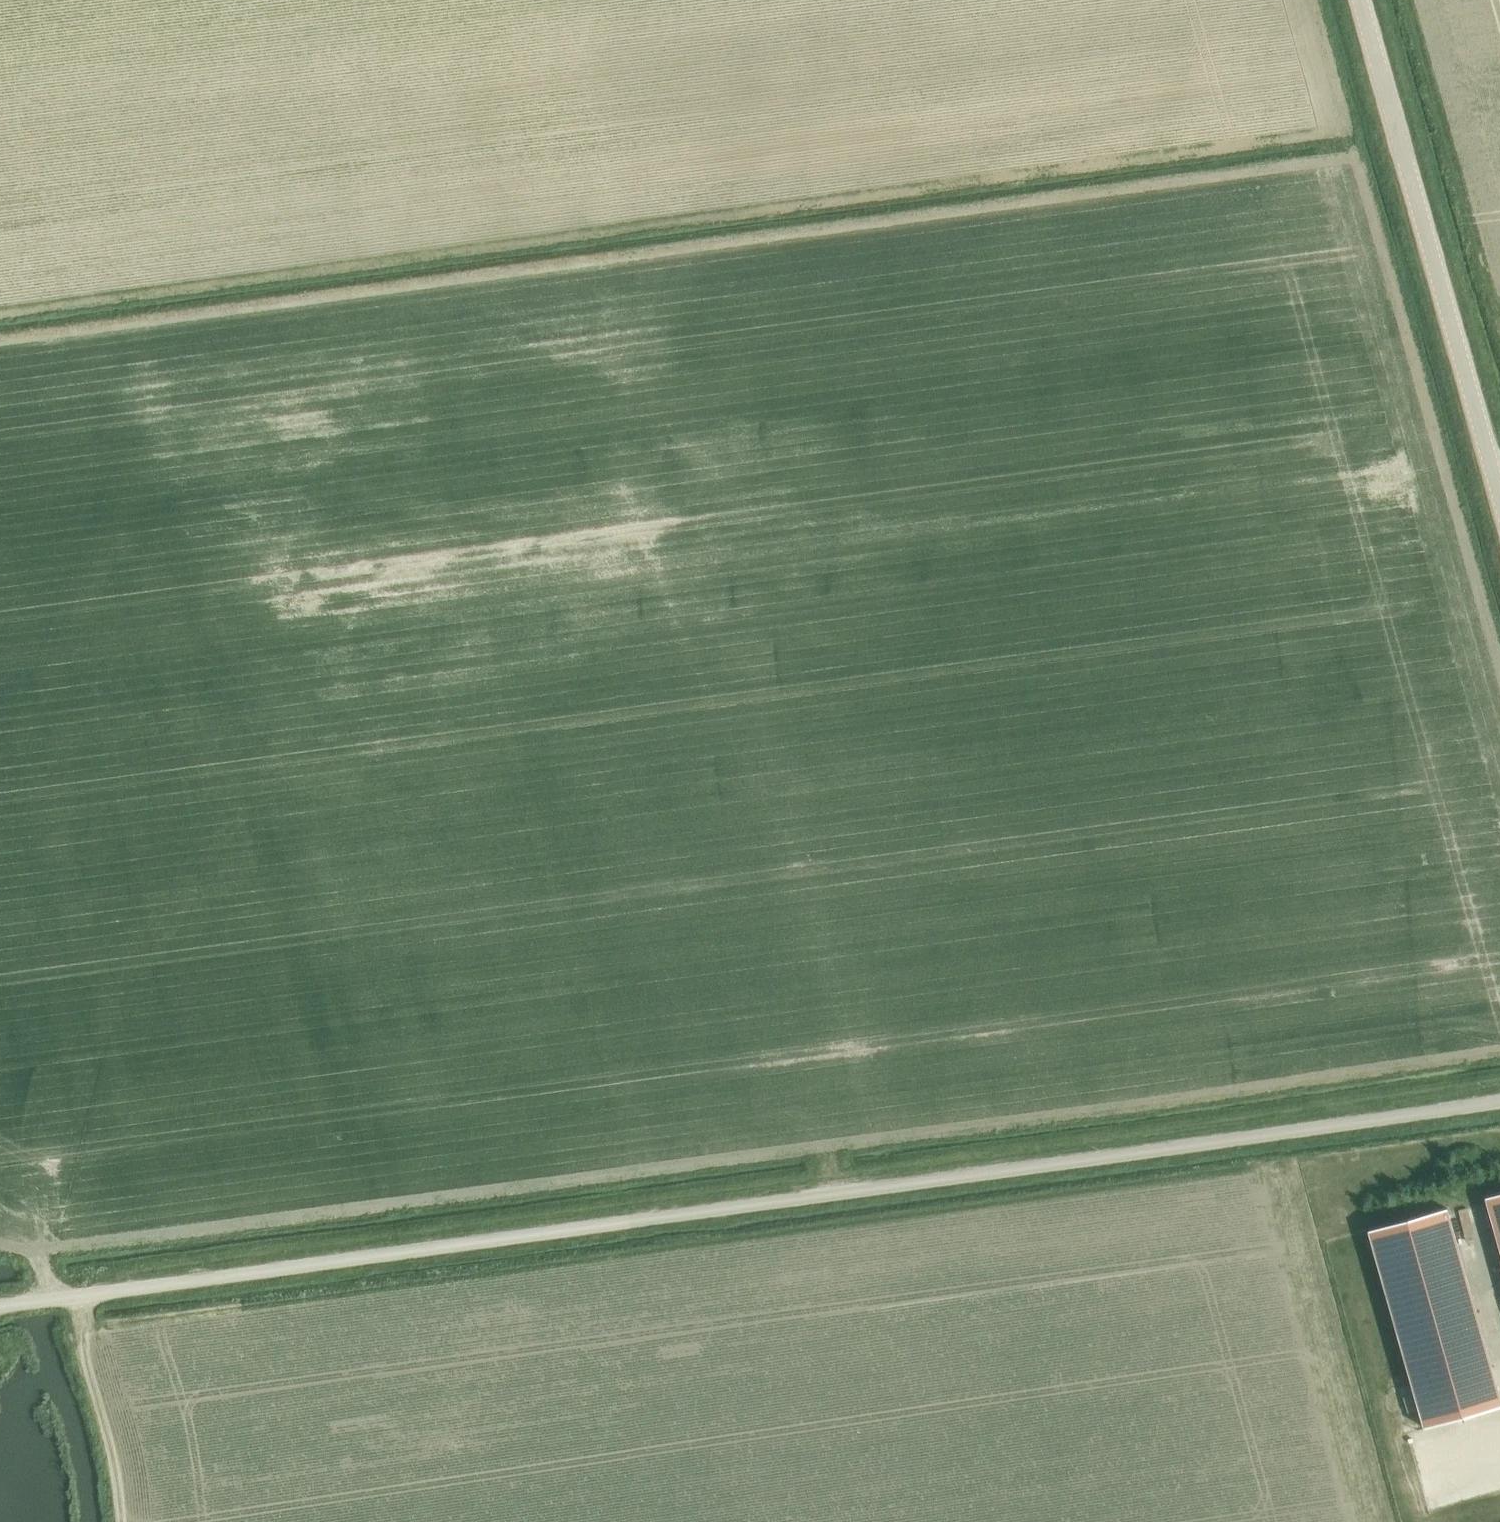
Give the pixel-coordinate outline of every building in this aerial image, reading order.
[(1499,1244),(1499,1193),(1487,1197),(1499,1244)] [(1449,1208),(1369,1230),(1425,1428),(1499,1407),(1499,1390),(1449,1208)]
